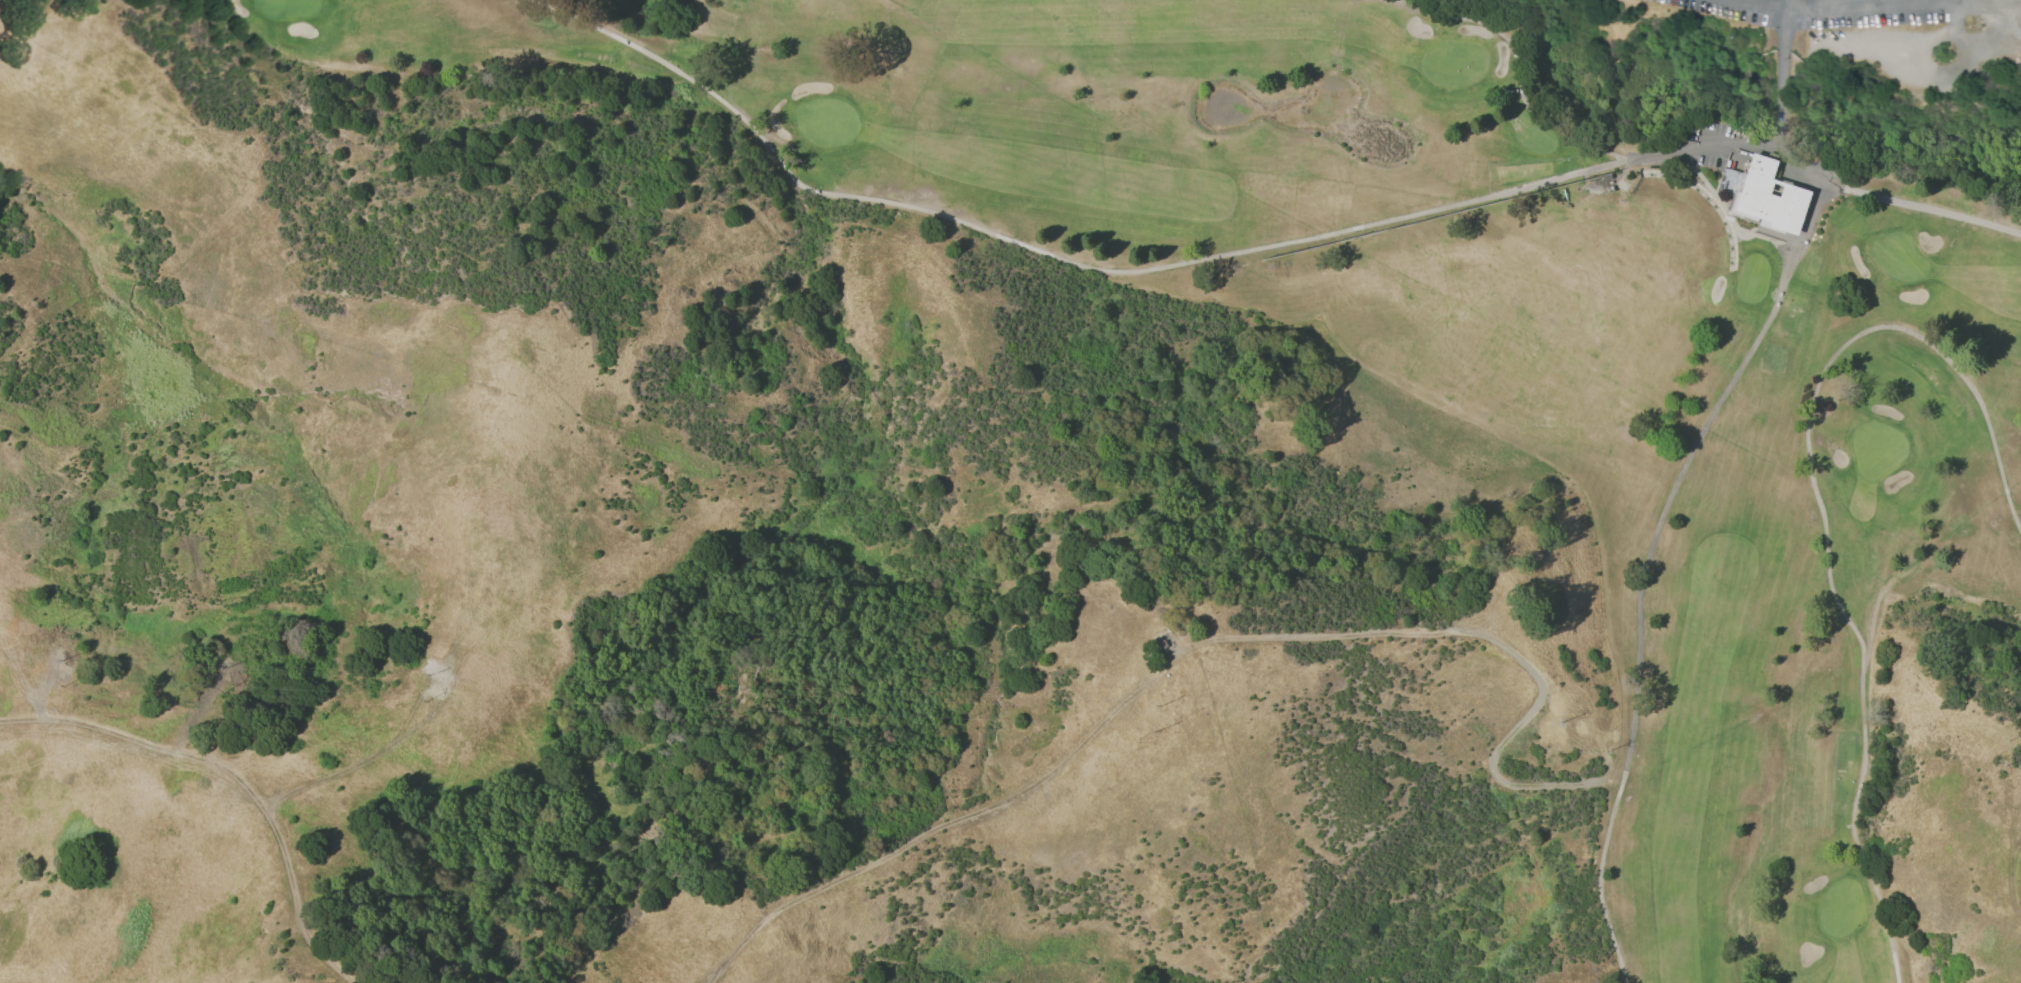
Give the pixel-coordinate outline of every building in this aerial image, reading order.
[(1809,189),(1771,180),(1776,159),(1750,153),(1746,172),(1721,167),(1716,190),(1732,194),(1727,213),(1766,222),(1765,226),(1798,234),(1809,189)]
